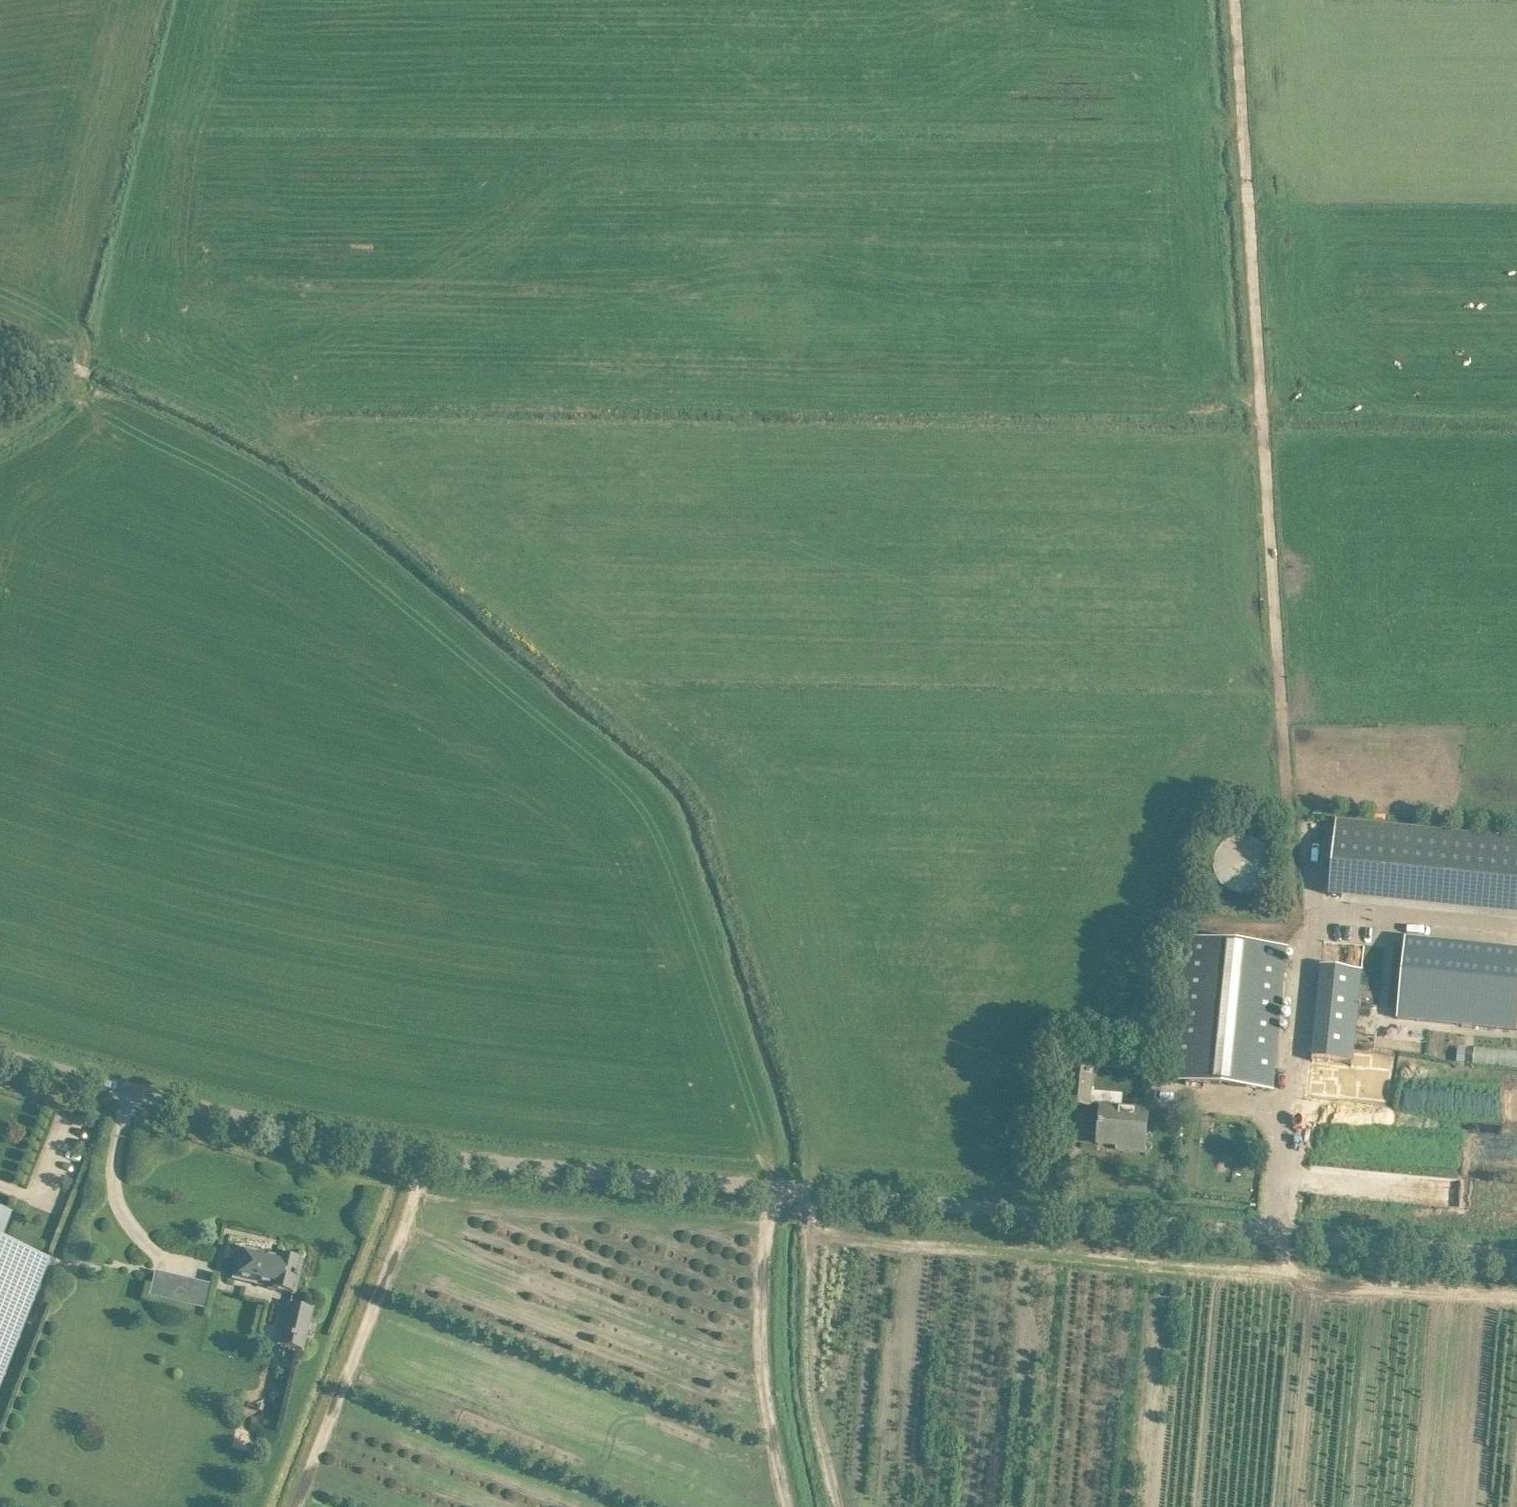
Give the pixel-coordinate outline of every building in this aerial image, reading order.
[(1336,824),(1331,881),(1352,883),(1358,826),(1336,824)] [(1186,938),(1174,1059),(1172,1079),(1273,1089),(1287,948),(1186,938)] [(1516,1031),(1516,950),(1406,939),(1397,1019),(1516,1031)] [(1353,1052),(1361,969),(1322,965),(1312,1060),(1352,1064),(1353,1052)] [(1388,1101),(1392,1068),(1372,1066),(1373,1055),(1374,1055),(1374,1054),(1373,1054),(1353,1052),(1352,1064),(1312,1060),(1309,1093),(1349,1097),(1388,1101)] [(1071,1069),(1070,1084),(1068,1104),(1090,1106),(1093,1071),(1071,1069)] [(1101,1110),(1100,1124),(1098,1144),(1129,1147),(1128,1151),(1145,1153),(1148,1115),(1101,1110)] [(1,1235),(2,1235),(10,1214),(0,1210),(0,1239),(1,1235)] [(49,1261),(0,1242),(0,1387),(49,1261)] [(298,1275),(301,1261),(296,1260),(295,1256),(285,1254),(282,1257),(278,1256),(277,1258),(275,1258),(274,1260),(267,1259),(268,1256),(241,1250),(235,1278),(271,1286),(270,1290),(293,1295),(297,1280),(298,1275)] [(207,1309),(212,1283),(155,1270),(149,1295),(207,1309)] [(302,1350),(312,1309),(289,1303),(288,1309),(289,1309),(290,1305),(303,1308),(301,1316),(309,1317),(308,1319),(307,1319),(307,1320),(308,1321),(306,1330),(305,1330),(304,1331),(306,1331),(303,1340),(283,1336),(284,1332),(282,1332),(279,1345),(302,1350)] [(288,1309),(282,1332),(284,1332),(283,1336),(303,1340),(306,1331),(304,1331),(305,1330),(306,1330),(308,1321),(307,1320),(307,1319),(308,1319),(309,1317),(301,1316),(303,1308),(290,1305),(289,1309),(288,1309)]
